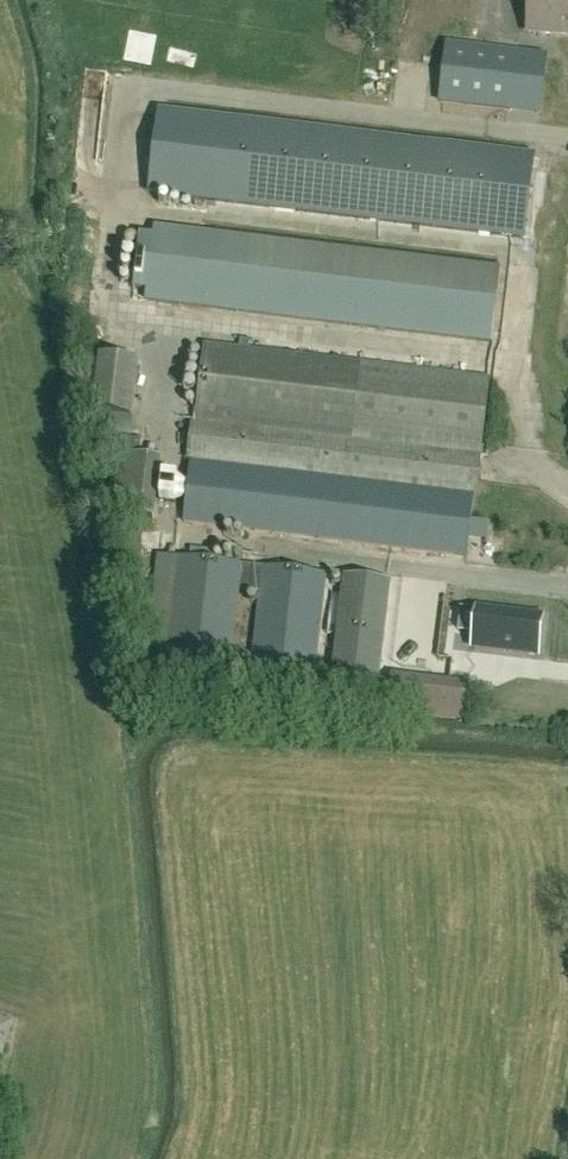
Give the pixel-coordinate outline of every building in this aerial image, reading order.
[(439,105),(510,114),(518,53),(447,45),(439,105)] [(160,111),(150,192),(524,237),(534,156),(160,111)] [(501,268),(155,226),(153,236),(141,234),(134,290),(147,291),(145,302),(492,343),(501,268)] [(195,420),(479,454),(488,379),(204,345),(195,420)] [(93,413),(131,418),(138,361),(100,356),(93,413)] [(190,459),(474,493),(479,456),(195,422),(190,459)] [(162,458),(126,455),(118,514),(155,519),(162,458)] [(467,555),(474,496),(190,462),(183,521),(467,555)] [(250,688),(313,696),(328,576),(157,555),(142,675),(227,685),(239,591),(262,594),(250,688)] [(331,696),(376,701),(390,582),(345,577),(331,696)] [(467,636),(468,587),(411,586),(411,635),(467,636)] [(477,610),(475,634),(473,647),(538,655),(542,617),(478,609),(477,610)] [(392,673),(387,710),(464,719),(469,682),(392,673)] [(14,1056),(24,1021),(0,1014),(0,1052),(14,1056)]
